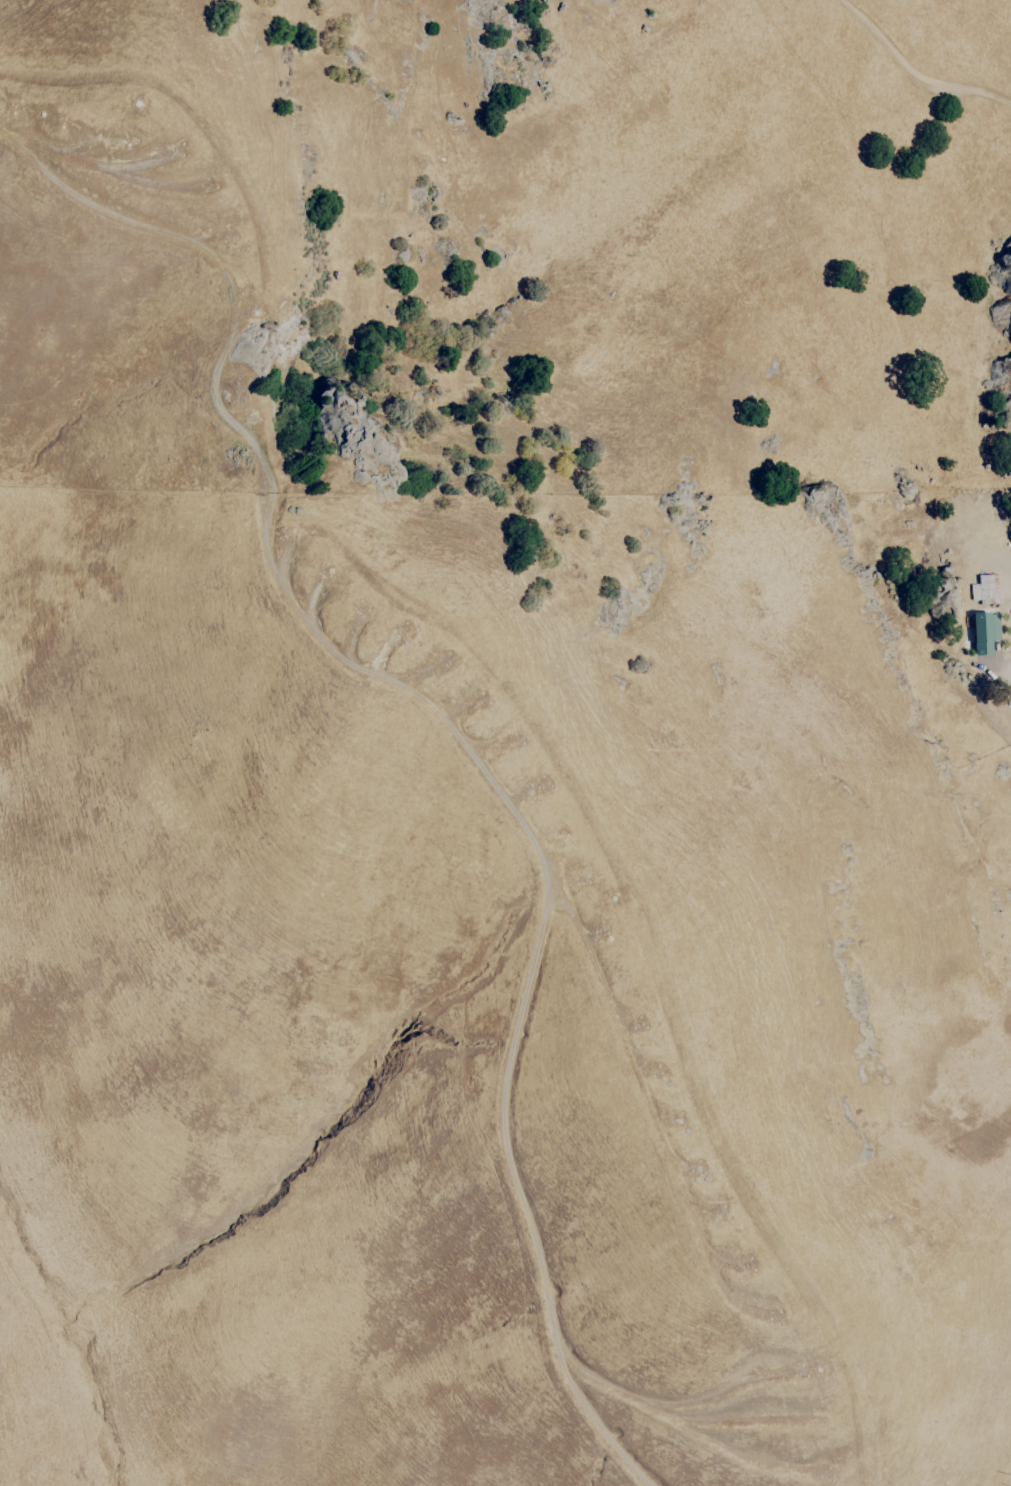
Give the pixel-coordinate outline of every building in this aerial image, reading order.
[(990,641),(998,641),(997,614),(971,615),(973,656),(991,655),(990,641)]
